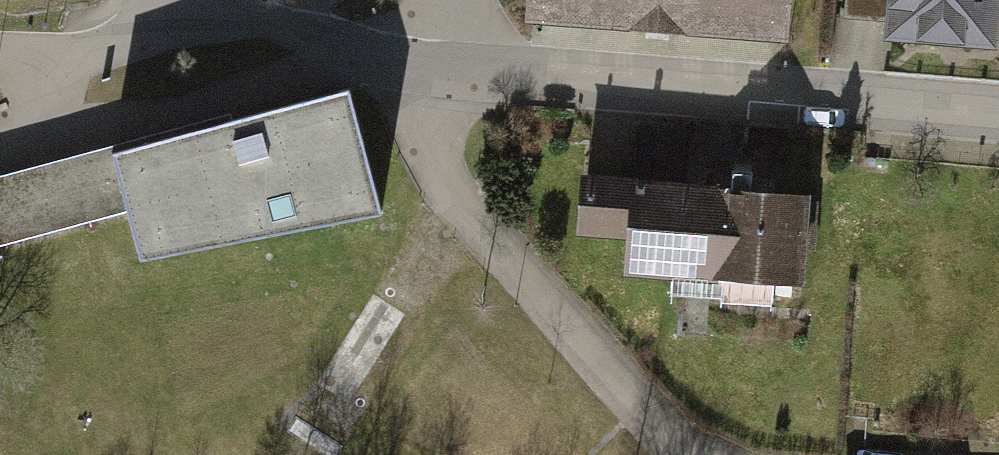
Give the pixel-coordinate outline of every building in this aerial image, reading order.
[(522,29),(532,30),(779,48),(788,49),(791,0),(524,0),(522,29)] [(844,30),(890,31),(891,0),(845,0),(844,30)] [(890,31),(887,63),(998,73),(998,0),(891,0),(890,31)] [(348,88),(111,152),(113,157),(0,188),(0,245),(125,210),(140,257),(381,213),(348,88)] [(633,190),(591,189),(588,258),(635,260),(633,299),(821,307),(825,207),(694,201),(697,133),(635,131),(633,190)]
